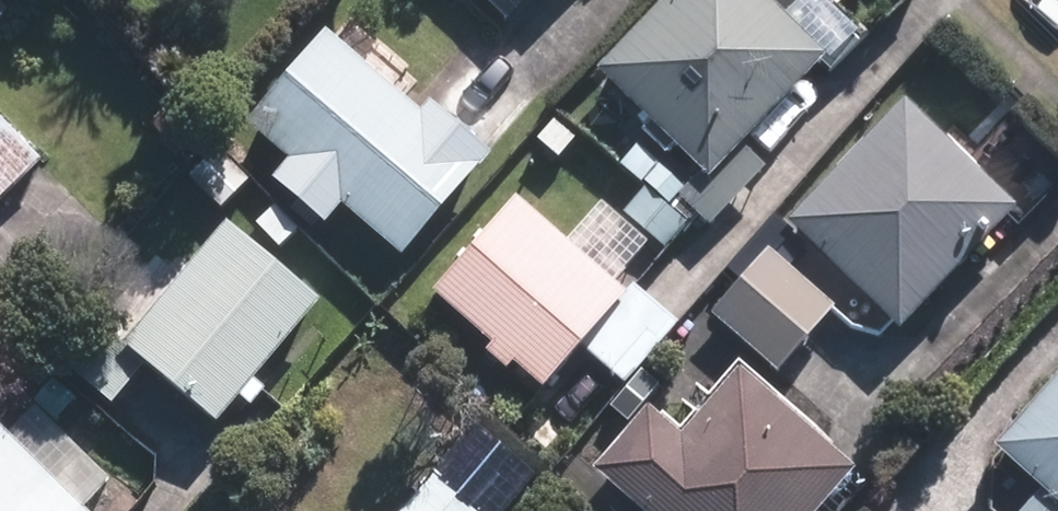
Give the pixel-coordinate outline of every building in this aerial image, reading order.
[(593,72),(698,176),(676,198),(706,227),(762,171),(741,149),(824,66),(757,0),(665,0),(593,72)] [(323,35),(245,129),(403,259),(481,165),(472,158),(477,152),(484,157),(530,100),(470,51),(424,107),(447,126),(442,133),(323,35)] [(901,103),(785,224),(899,332),(1015,212),(901,103)] [(0,121),(0,203),(41,162),(0,121)] [(564,244),(513,200),(429,294),(490,347),(484,354),(505,372),(511,365),(540,390),(580,344),(625,383),(676,325),(620,275),(646,245),(599,204),(564,244)] [(225,223),(122,348),(218,427),(240,401),(249,409),(265,391),(255,382),(322,302),(225,223)] [(767,253),(710,320),(777,376),(834,309),(767,253)] [(645,409),(589,472),(633,510),(819,510),(853,473),(829,452),(835,446),(739,361),(675,434),(645,409)] [(993,449),(999,454),(994,510),(995,510),(1057,510),(1057,377),(993,449)] [(0,430),(0,510),(83,510),(82,510),(108,484),(34,411),(8,437),(0,430)] [(400,510),(483,510),(435,471),(400,510)]
